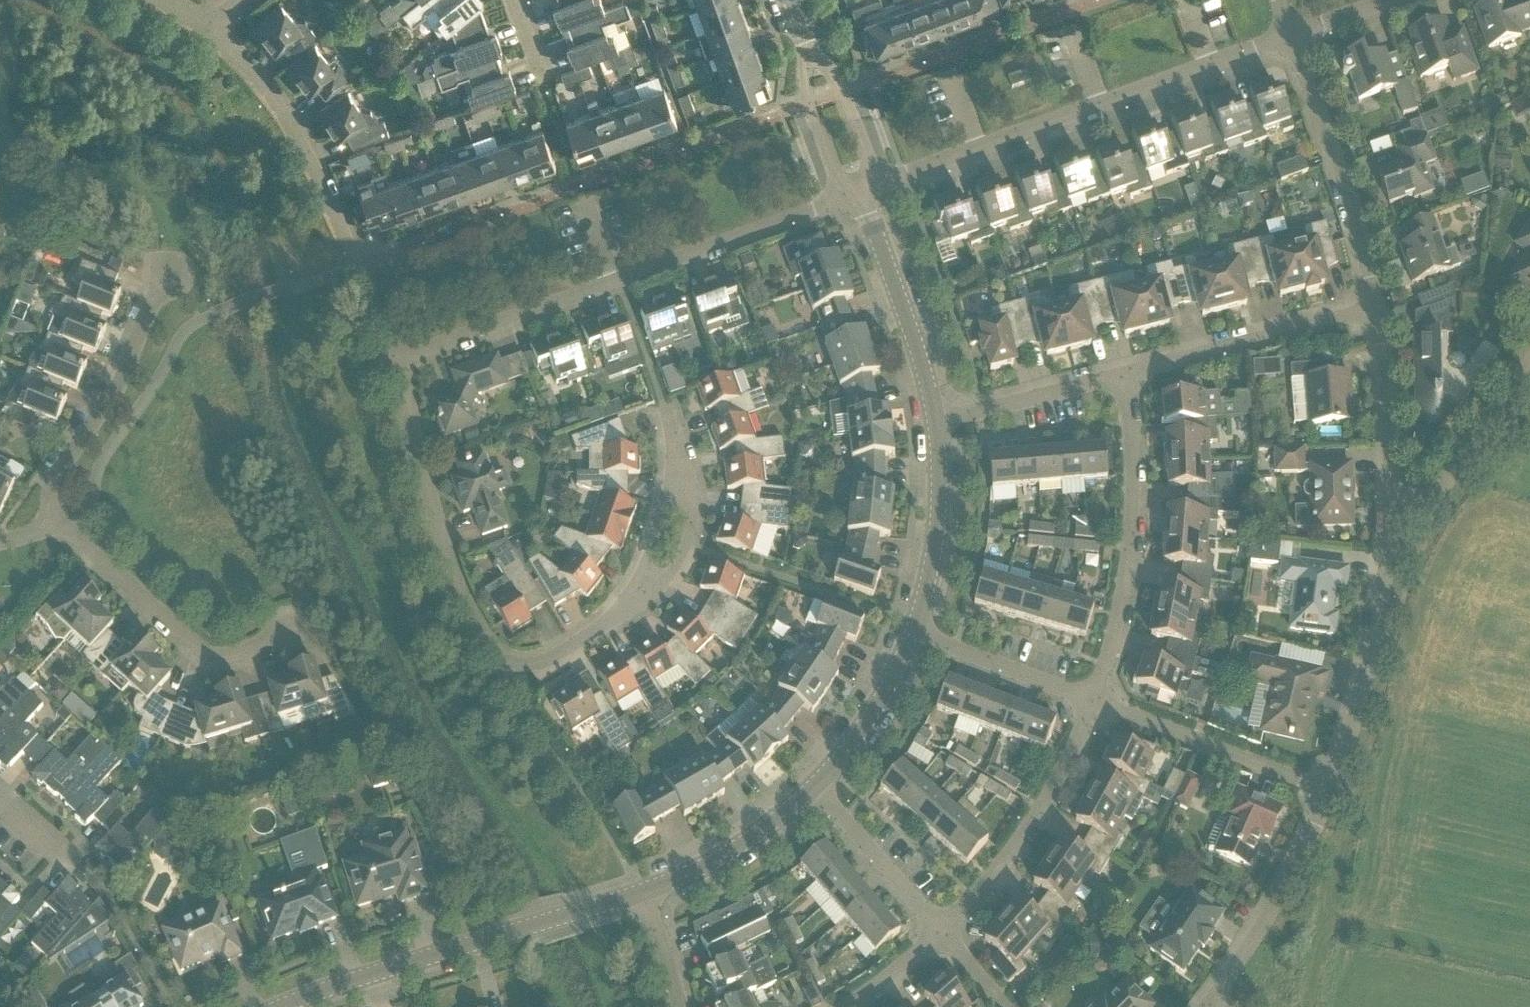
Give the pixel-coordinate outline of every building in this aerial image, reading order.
[(394,1),(391,4),(389,2),(380,9),(382,11),(380,13),(388,23),(402,12),(417,0),(396,0),(394,1)] [(402,12),(412,25),(425,15),(425,11),(434,5),(442,15),(437,19),(446,30),(451,27),(450,26),(479,4),(483,1),(482,0),(417,0),(402,12)] [(560,4),(554,6),(561,24),(566,22),(566,21),(604,8),(604,7),(601,0),(558,0),(560,4)] [(631,15),(630,12),(641,9),(637,0),(623,0),(604,7),(604,8),(566,21),(566,22),(573,42),(568,44),(574,62),(611,49),(618,47),(613,33),(607,35),(603,22),(613,19),(616,20),(631,15)] [(736,0),(711,0),(699,4),(708,29),(744,16),(739,0),(738,0),(736,1),(736,0)] [(883,5),(881,0),(870,0),(852,6),(858,23),(865,20),(867,26),(862,27),(862,29),(862,32),(862,34),(862,36),(863,39),(864,41),(865,43),(866,45),(868,46),(870,48),(874,46),(876,51),(880,50),(890,49),(890,46),(891,46),(897,45),(898,48),(883,5)] [(914,37),(917,36),(904,0),(895,0),(883,5),(898,48),(899,48),(898,45),(903,41),(904,41),(906,43),(914,37)] [(917,36),(921,35),(931,34),(931,31),(938,31),(939,33),(927,0),(904,0),(917,36)] [(955,23),(958,22),(950,0),(927,0),(939,33),(940,33),(939,30),(944,27),(945,26),(946,29),(955,23)] [(958,22),(961,20),(972,20),(972,17),(972,16),(978,16),(979,19),(980,18),(973,0),(950,0),(958,22)] [(995,8),(999,7),(997,0),(973,0),(980,18),(979,15),(984,12),(985,12),(987,14),(995,8)] [(1524,0),(1522,0),(1523,2),(1509,7),(1507,0),(1500,0),(1474,10),(1488,49),(1520,37),(1519,33),(1529,29),(1529,18),(1524,0)] [(291,56),(318,35),(305,19),(293,18),(281,3),(251,27),(263,42),(266,39),(276,51),(283,46),(291,56)] [(426,64),(424,69),(426,76),(435,72),(458,64),(458,65),(496,51),(502,49),(495,31),(489,33),(479,4),(450,26),(451,27),(459,50),(450,53),(449,50),(434,56),(435,58),(431,60),(432,62),(426,64)] [(651,22),(662,18),(657,4),(646,7),(651,22)] [(353,33),(362,26),(354,16),(345,24),(353,33)] [(716,53),(750,41),(747,33),(750,32),(744,16),(708,29),(698,32),(707,56),(716,53)] [(657,36),(667,32),(662,18),(651,22),(657,36)] [(1449,35),(1444,21),(1408,33),(1413,48),(1410,50),(1420,78),(1448,68),(1452,81),(1477,72),(1462,30),(1449,35)] [(753,49),(750,41),(716,53),(725,77),(762,64),(756,48),(753,49)] [(631,42),(621,45),(626,60),(636,56),(634,50),(631,42)] [(329,59),(327,59),(316,44),(285,68),(297,83),(300,80),(310,92),(317,87),(325,97),(352,76),(335,55),(329,59)] [(616,63),(626,60),(621,45),(618,47),(611,49),(616,63)] [(503,71),(496,51),(458,65),(458,64),(435,72),(441,88),(457,82),(465,106),(516,87),(509,69),(503,71)] [(669,70),(679,66),(674,52),(664,56),(669,70)] [(1341,70),(1341,71),(1341,72),(1341,73),(1342,75),(1343,76),(1344,76),(1345,77),(1347,77),(1348,77),(1349,76),(1355,93),(1359,102),(1376,96),(1393,90),(1402,115),(1417,110),(1406,82),(1396,54),(1385,59),(1383,52),(1358,61),(1355,52),(1343,57),(1346,65),(1345,66),(1344,67),(1343,67),(1342,68),(1341,70)] [(578,79),(592,73),(589,63),(575,69),(578,79)] [(762,74),(759,66),(762,65),(762,64),(725,77),(731,93),(721,96),(724,106),(771,89),(765,73),(762,74)] [(674,84),(684,81),(679,66),(669,70),(674,84)] [(565,83),(578,79),(575,69),(561,73),(565,83)] [(1011,89),(1030,82),(1027,72),(1007,79),(1011,89)] [(654,75),(634,82),(653,132),(668,126),(667,123),(676,120),(664,86),(662,87),(658,74),(654,75)] [(634,82),(612,90),(617,104),(615,104),(627,138),(636,135),(637,137),(653,132),(634,82)] [(1266,87),(1264,85),(1254,91),(1248,93),(1254,110),(1255,110),(1265,140),(1266,139),(1263,132),(1278,126),(1282,134),(1292,130),(1282,100),(1277,102),(1271,85),(1266,87)] [(519,104),(532,99),(529,89),(515,94),(519,104)] [(388,133),(383,120),(375,118),(371,110),(359,107),(349,91),(316,112),(326,128),(329,125),(338,139),(346,134),(353,145),(388,133)] [(685,113),(695,109),(688,91),(678,94),(685,113)] [(1501,92),(1494,95),(1498,106),(1509,102),(1506,95),(1501,92)] [(1216,124),(1226,154),(1227,154),(1224,146),(1239,140),(1243,148),(1265,140),(1255,110),(1254,110),(1238,116),(1232,99),(1227,101),(1225,99),(1215,105),(1209,107),(1215,124),(1216,124)] [(1482,117),(1498,112),(1494,99),(1478,104),(1482,117)] [(488,115),(501,110),(498,100),(484,105),(488,115)] [(600,110),(596,100),(587,103),(591,113),(604,149),(620,144),(619,141),(627,138),(615,104),(600,110)] [(475,120),(488,115),(484,105),(471,110),(475,120)] [(442,125),(456,120),(452,111),(439,115),(442,125)] [(604,149),(591,113),(566,122),(579,158),(595,152),(594,150),(602,147),(603,150),(604,149)] [(1177,138),(1187,168),(1188,168),(1185,160),(1200,154),(1204,162),(1226,154),(1216,124),(1215,124),(1199,130),(1193,113),(1188,115),(1187,113),(1176,119),(1170,121),(1176,138),(1177,138)] [(429,130),(442,125),(439,115),(426,120),(429,130)] [(1405,145),(1425,138),(1426,137),(1420,120),(1409,124),(1411,130),(1401,134),(1405,145)] [(534,174),(550,169),(548,165),(555,163),(542,127),(520,135),(534,174)] [(1141,160),(1151,190),(1152,190),(1146,174),(1161,168),(1165,176),(1187,168),(1177,138),(1176,138),(1160,144),(1154,127),(1149,129),(1148,127),(1137,133),(1131,135),(1140,160),(1141,160)] [(401,146),(414,142),(410,132),(397,136),(401,146)] [(1401,134),(1391,137),(1395,149),(1405,145),(1401,134)] [(519,180),(534,174),(520,135),(498,143),(511,179),(517,176),(519,180)] [(388,151),(401,146),(397,136),(384,141),(388,151)] [(1413,199),(1432,192),(1422,166),(1434,161),(1425,138),(1405,145),(1395,149),(1401,166),(1378,174),(1389,204),(1412,196),(1413,199)] [(490,190),(506,185),(505,181),(511,179),(498,143),(476,151),(490,190)] [(351,166),(379,156),(375,144),(347,154),(351,166)] [(1099,166),(1110,196),(1125,190),(1129,198),(1151,190),(1141,160),(1140,160),(1124,166),(1117,149),(1113,151),(1111,149),(1101,155),(1095,157),(1098,166),(1099,166)] [(475,196),(490,190),(476,151),(455,159),(467,194),(473,192),(475,196)] [(1060,180),(1071,210),(1068,202),(1083,196),(1087,204),(1110,196),(1099,166),(1098,166),(1082,172),(1076,155),(1071,157),(1070,155),(1059,161),(1059,162),(1053,164),(1059,180),(1060,180)] [(1510,171),(1510,157),(1493,157),(1493,171),(1510,171)] [(1281,181),(1308,172),(1303,158),(1276,168),(1281,181)] [(447,206),(462,200),(461,196),(467,194),(455,159),(433,167),(447,206)] [(431,211),(447,206),(433,167),(411,174),(423,210),(430,208),(431,211)] [(1021,194),(1032,224),(1029,216),(1044,211),(1048,218),(1071,210),(1060,180),(1059,180),(1043,186),(1037,170),(1032,171),(1031,169),(1020,175),(1020,176),(1014,178),(1020,195),(1021,194)] [(403,222),(389,182),(385,171),(370,176),(372,179),(357,185),(369,219),(378,216),(381,225),(401,218),(402,222),(403,222)] [(403,222),(419,216),(417,212),(423,210),(411,174),(389,182),(403,222)] [(1483,175),(1477,177),(1483,192),(1488,190),(1483,175)] [(1497,182),(1490,193),(1497,198),(1503,197),(1508,190),(1497,182)] [(975,192),(981,209),(982,208),(992,238),(993,238),(990,230),(1005,225),(1009,232),(1032,224),(1021,194),(1020,195),(1004,201),(998,184),(993,185),(992,183),(981,189),(981,190),(975,192)] [(1197,194),(1186,198),(1192,214),(1203,210),(1197,194)] [(1249,194),(1237,197),(1240,209),(1252,205),(1249,194)] [(1482,196),(1470,201),(1472,208),(1479,211),(1487,209),(1482,196)] [(970,246),(992,238),(982,208),(981,209),(965,215),(959,198),(951,200),(950,198),(939,204),(939,205),(933,207),(939,224),(931,227),(941,245),(949,242),(950,245),(966,239),(970,246)] [(1453,250),(1444,254),(1431,219),(1405,228),(1410,243),(1399,247),(1412,283),(1450,270),(1459,266),(1453,250)] [(1318,290),(1317,286),(1324,285),(1321,275),(1317,270),(1321,268),(1337,264),(1326,223),(1301,230),(1305,245),(1291,248),(1302,290),(1305,289),(1305,293),(1318,290)] [(1519,239),(1529,246),(1529,224),(1519,239)] [(1158,227),(1146,230),(1148,237),(1155,241),(1162,239),(1158,227)] [(1273,237),(1248,243),(1258,284),(1274,280),(1278,281),(1277,286),(1279,296),(1302,290),(1291,248),(1287,233),(1273,237)] [(827,259),(820,238),(783,251),(791,273),(798,271),(805,291),(844,277),(836,255),(827,259)] [(1223,250),(1209,254),(1213,269),(1224,310),(1246,305),(1243,295),(1240,291),(1243,288),(1258,284),(1248,243),(1223,250)] [(1510,280),(1529,294),(1529,251),(1510,280)] [(750,255),(739,259),(743,270),(748,268),(752,261),(750,255)] [(1034,270),(1037,269),(1046,266),(1043,256),(1031,260),(1034,270)] [(1199,272),(1195,257),(1170,264),(1181,304),(1196,300),(1200,301),(1199,307),(1202,316),(1224,310),(1213,269),(1199,272)] [(110,318),(120,292),(112,289),(117,277),(82,262),(79,269),(71,280),(83,289),(77,303),(77,304),(102,314),(102,315),(110,318)] [(1146,331),(1168,325),(1166,315),(1162,311),(1165,308),(1181,304),(1170,264),(1145,270),(1149,285),(1135,289),(1146,331)] [(27,265),(21,281),(31,285),(37,269),(27,265)] [(995,269),(991,278),(993,284),(1006,279),(1001,267),(995,269)] [(740,308),(738,302),(736,302),(734,296),(736,296),(728,274),(705,283),(706,287),(703,288),(704,291),(691,296),(696,309),(695,309),(704,336),(722,329),(723,334),(733,330),(733,331),(737,329),(746,325),(740,308)] [(1117,277),(1092,284),(1103,325),(1118,321),(1122,321),(1121,327),(1124,336),(1146,331),(1135,289),(1131,274),(1117,277)] [(848,318),(843,302),(852,298),(844,277),(805,291),(813,312),(815,311),(821,328),(848,318)] [(1443,277),(1430,282),(1434,292),(1446,287),(1443,277)] [(1068,351),(1090,345),(1088,336),(1084,331),(1087,329),(1103,325),(1092,284),(1067,290),(1071,305),(1057,309),(1068,351)] [(653,310),(640,315),(645,327),(644,328),(653,354),(672,347),(670,343),(681,339),(691,336),(686,321),(683,315),(685,314),(677,293),(654,301),(655,305),(652,306),(653,310)] [(54,319),(48,334),(62,340),(62,341),(83,349),(83,350),(95,355),(105,329),(98,326),(102,315),(102,314),(77,304),(77,303),(63,298),(60,306),(53,306),(50,314),(54,319)] [(1043,313),(1039,298),(1014,304),(1025,345),(1041,341),(1044,341),(1044,347),(1046,357),(1068,351),(1057,309),(1043,313)] [(1452,372),(1451,371),(1449,370),(1448,369),(1448,367),(1447,366),(1447,364),(1446,335),(1452,335),(1451,301),(1414,314),(1416,372),(1419,372),(1419,399),(1420,402),(1420,404),(1421,407),(1422,410),(1423,413),(1424,415),(1426,417),(1427,417),(1437,419),(1439,422),(1441,421),(1444,419),(1446,417),(1448,415),(1450,412),(1452,410),(1455,413),(1482,375),(1485,377),(1493,366),(1490,364),(1498,354),(1483,343),(1464,369),(1463,370),(1462,371),(1460,372),(1459,373),(1457,373),(1455,373),(1454,373),(1452,372)] [(979,329),(965,333),(969,347),(979,344),(982,356),(986,355),(990,371),(1012,365),(1010,356),(1006,351),(1009,349),(1025,345),(1014,304),(993,310),(990,314),(993,326),(979,329)] [(854,334),(848,318),(821,328),(827,344),(825,345),(832,366),(871,352),(863,331),(854,334)] [(604,319),(581,328),(589,349),(590,349),(592,355),(602,351),(606,362),(607,365),(605,366),(610,380),(641,368),(640,365),(638,360),(629,333),(628,334),(623,321),(610,325),(608,322),(605,323),(604,319)] [(766,347),(779,343),(773,328),(761,332),(766,347)] [(83,349),(62,341),(62,340),(48,334),(45,341),(37,352),(49,361),(43,375),(43,376),(76,389),(86,364),(79,361),(83,350),(83,349)] [(554,341),(553,338),(530,346),(537,368),(539,367),(541,373),(551,370),(556,384),(567,380),(569,385),(587,378),(578,352),(577,352),(572,340),(572,339),(559,344),(557,340),(554,341)] [(580,338),(572,340),(577,352),(578,352),(584,349),(580,338)] [(874,394),(870,377),(879,374),(871,352),(832,366),(840,388),(842,387),(845,401),(874,394)] [(447,401),(434,406),(438,416),(437,416),(438,420),(436,421),(441,435),(444,434),(445,436),(460,431),(472,426),(475,425),(469,408),(476,394),(505,384),(529,376),(528,374),(521,355),(498,363),(496,358),(453,374),(457,386),(459,388),(452,403),(447,401)] [(732,359),(719,363),(723,376),(736,371),(732,359)] [(1291,380),(1290,380),(1294,424),(1308,423),(1308,425),(1353,421),(1349,374),(1335,376),(1334,362),(1290,366),(1291,380)] [(76,389),(43,376),(43,375),(28,369),(25,376),(17,387),(29,396),(23,411),(56,424),(66,399),(59,396),(63,385),(76,390),(76,389)] [(670,396),(682,391),(673,369),(661,373),(670,396)] [(732,375),(696,388),(704,412),(713,409),(719,426),(747,416),(747,417),(768,409),(761,390),(750,394),(742,373),(742,372),(732,375)] [(1164,411),(1160,411),(1161,424),(1165,424),(1188,422),(1188,421),(1205,420),(1205,419),(1214,418),(1214,419),(1221,418),(1238,417),(1251,416),(1249,393),(1236,394),(1236,404),(1220,405),(1219,393),(1203,394),(1201,394),(1200,386),(1180,389),(1180,388),(1178,388),(1179,390),(1180,396),(1163,398),(1164,411)] [(878,411),(874,394),(845,401),(849,414),(847,415),(849,437),(890,433),(887,410),(878,411)] [(590,426),(591,426),(603,421),(598,408),(585,413),(590,426)] [(756,442),(747,417),(747,416),(710,429),(719,452),(734,447),(736,463),(724,465),(724,466),(784,459),(782,439),(756,442)] [(1164,462),(1207,460),(1207,444),(1217,443),(1214,419),(1214,418),(1205,419),(1205,420),(1188,421),(1188,422),(1190,435),(1167,436),(1167,449),(1164,449),(1164,462)] [(619,421),(570,440),(575,452),(589,451),(593,451),(593,455),(589,455),(589,474),(601,473),(601,474),(627,474),(639,474),(639,449),(629,449),(619,421)] [(475,428),(463,432),(467,444),(479,439),(475,428)] [(883,474),(883,456),(893,455),(890,433),(849,437),(852,460),(854,460),(854,474),(883,474)] [(809,442),(796,444),(797,457),(806,456),(810,450),(809,442)] [(1083,481),(1107,479),(1104,448),(1081,450),(1083,481)] [(1304,466),(1304,448),(1273,449),(1274,473),(1304,473),(1304,472),(1310,472),(1311,482),(1309,483),(1308,483),(1306,484),(1305,484),(1304,485),(1303,487),(1303,488),(1303,490),(1303,491),(1303,493),(1304,494),(1304,495),(1306,496),(1307,497),(1308,498),(1310,498),(1311,498),(1311,508),(1296,509),(1296,528),(1352,526),(1350,465),(1304,466)] [(1061,483),(1083,481),(1081,450),(1058,452),(1061,483)] [(1038,485),(1061,483),(1058,452),(1035,454),(1038,485)] [(1015,487),(1038,485),(1035,454),(1012,456),(1015,487)] [(992,489),(1015,487),(1012,456),(989,458),(992,489)] [(485,468),(481,457),(457,466),(461,477),(452,480),(463,513),(472,510),(482,536),(507,527),(497,501),(500,500),(497,492),(508,488),(502,471),(491,475),(488,467),(485,468)] [(765,488),(762,462),(784,459),(724,466),(727,490),(742,488),(740,506),(789,511),(791,491),(765,488)] [(1207,460),(1164,462),(1165,474),(1168,474),(1168,487),(1187,486),(1186,500),(1217,500),(1234,501),(1233,477),(1218,477),(1208,477),(1207,460)] [(2,508),(9,498),(16,485),(24,472),(10,464),(9,466),(0,461),(0,513),(2,508)] [(601,474),(601,473),(589,474),(576,474),(576,487),(599,495),(592,516),(628,529),(636,506),(628,503),(627,474),(601,474)] [(883,491),(883,474),(854,474),(854,488),(852,488),(850,511),(891,515),(893,493),(883,491)] [(545,491),(544,500),(557,504),(558,493),(545,491)] [(1246,516),(1246,501),(1234,501),(1217,500),(1186,500),(1186,513),(1168,511),(1167,524),(1164,524),(1163,536),(1206,540),(1207,524),(1217,524),(1217,515),(1246,516)] [(787,531),(789,511),(740,506),(738,523),(724,518),(715,542),(752,555),(761,528),(787,531)] [(888,538),(891,515),(850,511),(847,533),(849,534),(846,548),(874,554),(878,537),(888,538)] [(620,552),(628,529),(592,516),(584,538),(561,529),(553,539),(602,579),(603,579),(594,571),(612,549),(620,552)] [(988,523),(987,532),(1000,533),(1001,525),(988,523)] [(798,536),(808,536),(808,525),(797,525),(798,536)] [(1041,535),(1041,526),(1029,525),(1028,534),(1041,535)] [(1053,536),(1054,527),(1041,526),(1041,535),(1053,536)] [(1087,540),(1088,530),(1075,529),(1074,538),(1087,540)] [(1100,541),(1100,532),(1088,530),(1087,540),(1100,541)] [(999,542),(1000,533),(987,532),(986,540),(999,542)] [(1211,581),(1214,558),(1204,557),(1206,540),(1163,536),(1162,549),(1165,549),(1164,562),(1182,564),(1180,577),(1211,581)] [(511,541),(510,546),(512,550),(517,552),(522,549),(523,544),(521,540),(515,538),(511,541)] [(1038,549),(1040,539),(1028,538),(1027,548),(1038,549)] [(602,579),(553,539),(553,540),(572,555),(558,572),(539,557),(527,563),(554,608),(580,592),(587,598),(602,579)] [(1052,551),(1053,541),(1040,539),(1038,549),(1052,551)] [(1277,565),(1280,543),(1250,540),(1247,562),(1277,565)] [(507,541),(487,549),(496,563),(494,564),(504,579),(511,590),(490,603),(511,636),(532,623),(528,616),(526,613),(532,609),(529,605),(541,598),(512,550),(510,546),(507,541)] [(1085,554),(1086,544),(1074,543),(1073,553),(1085,554)] [(1098,555),(1099,545),(1086,544),(1085,554),(1098,555)] [(870,571),(874,554),(846,548),(843,561),(841,561),(833,583),(872,597),(880,574),(870,571)] [(1298,565),(1282,563),(1280,582),(1296,584),(1290,629),(1334,635),(1336,616),(1331,615),(1335,587),(1345,588),(1348,570),(1299,563),(1298,565)] [(746,635),(757,618),(734,604),(744,577),(707,565),(699,588),(714,594),(705,608),(746,635)] [(1243,585),(1245,572),(1233,570),(1231,583),(1243,585)] [(996,611),(1005,581),(983,574),(974,605),(996,611)] [(1207,604),(1211,581),(1180,577),(1178,590),(1160,586),(1158,599),(1155,599),(1152,611),(1195,619),(1198,603),(1207,604)] [(1018,618),(1027,588),(1005,581),(996,611),(1018,618)] [(1062,631),(1071,601),(1059,597),(1062,586),(1052,583),(1049,594),(1040,625),(1062,631)] [(97,606),(100,603),(82,586),(66,604),(58,597),(61,594),(60,593),(36,617),(46,627),(54,641),(63,642),(71,634),(97,605),(97,606)] [(1040,625),(1049,594),(1027,588),(1018,618),(1040,625)] [(1084,638),(1093,607),(1071,601),(1062,631),(1084,638)] [(855,642),(863,621),(825,605),(814,602),(805,623),(818,628),(812,641),(837,654),(845,639),(855,642)] [(92,668),(112,647),(102,637),(112,625),(106,619),(108,616),(97,606),(97,605),(71,634),(88,649),(81,658),(92,668)] [(746,635),(705,608),(695,623),(684,612),(667,630),(710,673),(694,657),(714,638),(736,651),(746,635)] [(778,611),(774,620),(788,626),(791,616),(778,611)] [(1195,660),(1201,638),(1191,635),(1195,619),(1152,611),(1150,623),(1153,623),(1150,636),(1168,640),(1165,653),(1195,660)] [(710,673),(667,630),(666,630),(675,639),(663,650),(655,637),(634,650),(654,683),(677,669),(696,687),(710,673)] [(154,658),(157,655),(139,638),(123,656),(112,647),(92,668),(104,679),(111,670),(128,686),(154,657),(154,658)] [(837,654),(812,641),(805,653),(803,652),(790,671),(824,694),(837,675),(829,670),(837,654)] [(9,645),(2,653),(8,658),(15,650),(9,645)] [(654,683),(634,650),(633,651),(638,658),(623,667),(618,660),(597,673),(617,706),(637,694),(649,713),(666,702),(654,683)] [(9,661),(0,652),(0,665),(3,668),(9,661)] [(1201,652),(1198,661),(1209,663),(1212,655),(1201,652)] [(1224,668),(1195,660),(1165,653),(1162,665),(1144,659),(1140,672),(1137,671),(1134,682),(1133,682),(1132,683),(1134,684),(1147,688),(1144,696),(1157,700),(1159,692),(1174,697),(1180,680),(1189,683),(1191,674),(1220,681),(1224,668)] [(160,738),(174,706),(161,701),(155,695),(158,692),(157,691),(170,677),(163,671),(166,668),(154,658),(154,657),(128,686),(139,696),(136,699),(134,703),(134,710),(137,716),(142,721),(139,729),(160,738)] [(1277,665),(1252,659),(1247,681),(1271,687),(1261,731),(1303,741),(1315,692),(1323,694),(1327,676),(1319,674),(1319,672),(1277,662),(1277,665)] [(294,670),(289,672),(290,676),(291,676),(302,712),(305,723),(320,718),(332,714),(335,722),(355,716),(343,695),(333,678),(332,678),(335,683),(320,687),(319,682),(313,664),(308,666),(306,662),(293,666),(294,670)] [(812,713),(824,694),(790,671),(777,690),(779,691),(770,702),(792,721),(803,707),(812,713)] [(710,675),(703,683),(709,689),(716,682),(710,675)] [(17,683),(28,693),(35,686),(23,676),(17,683)] [(268,736),(283,732),(279,719),(302,712),(291,676),(290,676),(275,680),(276,684),(268,686),(273,702),(259,706),(268,736)] [(28,693),(17,683),(13,680),(0,695),(0,724),(28,693)] [(958,718),(969,689),(947,680),(936,710),(958,718)] [(554,703),(550,706),(560,721),(564,719),(572,732),(592,720),(606,743),(605,747),(611,757),(625,749),(638,741),(625,720),(619,724),(600,694),(590,700),(579,683),(567,690),(552,700),(554,703)] [(245,710),(238,687),(215,694),(216,698),(217,698),(228,735),(241,731),(244,743),(268,736),(259,706),(245,710)] [(979,726),(990,697),(969,689),(958,718),(979,726)] [(17,735),(42,707),(28,693),(0,724),(0,766),(6,772),(22,754),(30,762),(46,745),(37,737),(29,746),(17,735)] [(64,706),(86,726),(95,717),(72,697),(64,706)] [(1001,734),(1012,705),(990,697),(979,726),(1001,734)] [(217,698),(216,698),(201,703),(202,706),(194,709),(197,719),(191,721),(172,713),(175,707),(174,706),(160,738),(183,748),(190,748),(194,748),(202,747),(207,745),(205,742),(228,735),(217,698)] [(760,713),(749,701),(733,716),(770,757),(787,741),(780,734),(792,721),(770,702),(760,713)] [(666,702),(649,713),(658,727),(675,716),(666,702)] [(1216,702),(1215,718),(1232,719),(1233,703),(1216,702)] [(1022,743),(1033,713),(1012,705),(1001,734),(1022,743)] [(65,724),(72,717),(62,709),(56,716),(65,724)] [(1044,751),(1055,721),(1033,713),(1022,743),(1044,751)] [(715,752),(733,775),(747,765),(754,772),(770,757),(742,726),(733,716),(707,740),(715,752)] [(933,736),(921,729),(917,737),(928,744),(933,736)] [(61,800),(107,749),(92,736),(66,764),(46,745),(30,762),(39,770),(31,778),(41,788),(43,786),(55,797),(56,795),(61,800)] [(923,751),(928,744),(917,737),(912,744),(923,751)] [(1107,752),(1102,762),(1101,762),(1100,763),(1105,765),(1126,775),(1126,774),(1141,781),(1152,758),(1151,758),(1154,749),(1135,742),(1136,742),(1134,741),(1133,742),(1134,743),(1132,748),(1116,741),(1110,753),(1107,752)] [(964,762),(969,754),(958,748),(954,756),(964,762)] [(108,802),(96,791),(121,763),(107,749),(61,800),(66,804),(64,806),(76,816),(75,818),(85,828),(93,819),(101,826),(117,810),(124,801),(117,794),(112,800),(111,799),(108,802)] [(631,760),(625,749),(611,757),(618,768),(631,760)] [(733,775),(715,752),(704,760),(703,758),(683,770),(704,806),(723,794),(718,786),(733,775)] [(975,769),(980,761),(969,754),(964,762),(975,769)] [(955,773),(960,765),(949,759),(944,767),(955,773)] [(897,804),(918,780),(901,765),(880,788),(897,804)] [(966,780),(971,771),(960,765),(955,773),(966,780)] [(389,769),(369,775),(373,789),(393,783),(389,770),(389,769)] [(684,817),(704,806),(683,770),(663,781),(664,783),(649,792),(664,817),(679,808),(684,817)] [(1174,798),(1184,777),(1173,771),(1162,792),(1174,798)] [(1004,786),(1008,778),(998,772),(993,780),(1004,786)] [(1091,786),(1085,797),(1123,818),(1131,822),(1139,807),(1143,801),(1157,807),(1161,799),(1171,804),(1171,803),(1174,798),(1162,792),(1149,786),(1150,785),(1141,781),(1126,774),(1126,775),(1120,787),(1100,776),(1093,788),(1091,786)] [(1186,810),(1200,782),(1186,775),(1184,777),(1174,798),(1171,803),(1186,810)] [(1015,793),(1020,785),(1008,778),(1004,786),(1015,793)] [(914,819),(935,795),(918,780),(897,804),(914,819)] [(145,797),(151,790),(142,781),(135,788),(145,797)] [(297,782),(282,785),(283,793),(298,790),(297,782)] [(995,797),(1000,789),(989,782),(984,791),(995,797)] [(1006,804),(1011,795),(1000,789),(995,797),(1006,804)] [(1268,838),(1281,810),(1237,790),(1224,818),(1230,821),(1215,853),(1248,868),(1263,835),(1268,838)] [(664,817),(649,792),(634,800),(633,798),(613,810),(633,846),(654,834),(649,825),(664,817)] [(931,834),(953,810),(935,795),(914,819),(931,834)] [(1111,857),(1123,837),(1115,832),(1123,818),(1085,797),(1079,808),(1082,809),(1075,821),(1091,830),(1085,841),(1111,857)] [(110,834),(94,851),(104,861),(106,859),(118,870),(119,869),(124,873),(152,843),(163,831),(170,823),(155,809),(130,837),(117,826),(110,834)] [(949,849),(970,826),(953,810),(931,834),(949,849)] [(966,865),(987,841),(970,826),(949,849),(966,865)] [(277,893),(257,900),(266,923),(270,922),(276,940),(298,932),(300,936),(316,930),(314,926),(335,919),(322,881),(318,883),(314,873),(327,868),(315,830),(314,831),(315,834),(301,839),(305,852),(301,854),(306,868),(305,868),(306,869),(305,869),(295,873),(297,878),(296,878),(297,881),(298,880),(301,889),(297,891),(296,890),(292,892),(278,897),(277,893)] [(408,845),(405,834),(362,847),(366,858),(344,865),(357,907),(397,895),(399,903),(429,894),(413,843),(408,845)] [(1111,857),(1085,841),(1078,852),(1063,841),(1055,852),(1052,850),(1045,860),(1080,885),(1090,872),(1098,877),(1111,857)] [(815,884),(839,863),(824,846),(800,866),(815,884)] [(1064,923),(1079,905),(1071,899),(1080,885),(1045,860),(1038,870),(1041,872),(1033,883),(1048,894),(1040,904),(1064,923)] [(830,901),(854,881),(839,863),(815,884),(830,901)] [(34,900),(21,914),(22,914),(22,915),(30,922),(37,915),(45,906),(57,917),(31,945),(46,959),(92,909),(87,904),(88,902),(76,892),(78,890),(68,880),(52,898),(43,890),(34,900)] [(845,919),(869,898),(854,881),(830,901),(845,919)] [(6,932),(22,915),(22,914),(21,914),(13,907),(21,898),(11,889),(9,891),(5,887),(0,882),(0,939),(6,932)] [(767,903),(775,899),(769,887),(761,892),(767,903)] [(1178,903),(1172,911),(1159,902),(1140,929),(1156,940),(1149,950),(1182,973),(1199,948),(1203,951),(1214,935),(1210,932),(1223,913),(1190,891),(1180,905),(1178,903)] [(711,961),(716,958),(734,950),(769,933),(763,919),(772,915),(762,894),(693,928),(695,940),(700,939),(711,961)] [(860,936),(884,915),(869,898),(845,919),(860,936)] [(92,909),(87,914),(102,927),(110,922),(99,901),(92,909)] [(1032,914),(1018,902),(1009,912),(1007,910),(999,919),(1031,948),(1042,935),(1050,941),(1064,923),(1040,904),(1032,914)] [(225,921),(219,907),(207,912),(206,910),(178,922),(179,924),(163,931),(181,972),(211,958),(212,961),(219,957),(222,963),(242,955),(227,920),(225,921)] [(875,954),(899,933),(884,915),(860,936),(875,954)] [(789,934),(797,930),(792,919),(783,923),(789,934)] [(1007,985),(1025,970),(1020,960),(1031,948),(999,919),(991,928),(993,930),(984,940),(998,952),(988,963),(1007,985)] [(795,946),(803,941),(797,930),(789,934),(795,946)] [(1084,939),(1075,948),(1089,961),(1103,946),(1090,933),(1084,939)] [(26,977),(41,955),(31,948),(16,970),(26,977)] [(734,950),(716,958),(720,966),(705,974),(706,976),(704,984),(711,988),(716,997),(726,993),(732,1004),(725,1006),(726,1006),(752,995),(776,984),(765,961),(744,972),(734,950)] [(52,953),(46,959),(49,963),(56,958),(52,953)] [(92,990),(93,992),(92,999),(80,1006),(141,1006),(143,1006),(133,991),(141,985),(133,973),(136,971),(137,971),(138,970),(130,956),(114,967),(118,973),(92,990)] [(811,976),(819,971),(813,960),(805,965),(811,976)] [(816,987),(825,982),(819,971),(811,976),(816,987)] [(923,996),(933,1006),(968,1006),(956,993),(956,992),(956,988),(951,987),(943,978),(943,979),(942,979),(941,977),(939,978),(932,985),(934,987),(923,996)] [(1138,993),(1126,981),(1107,1000),(1103,997),(1094,1006),(1152,1006),(1138,993)] [(31,985),(30,986),(31,987),(20,994),(30,1006),(46,1006),(31,985)] [(752,995),(726,1006),(758,1006),(752,995)] [(806,1001),(809,1006),(817,1006),(821,1005),(816,996),(806,1001)] [(8,1003),(11,1006),(21,1006),(14,998),(8,1003)]
